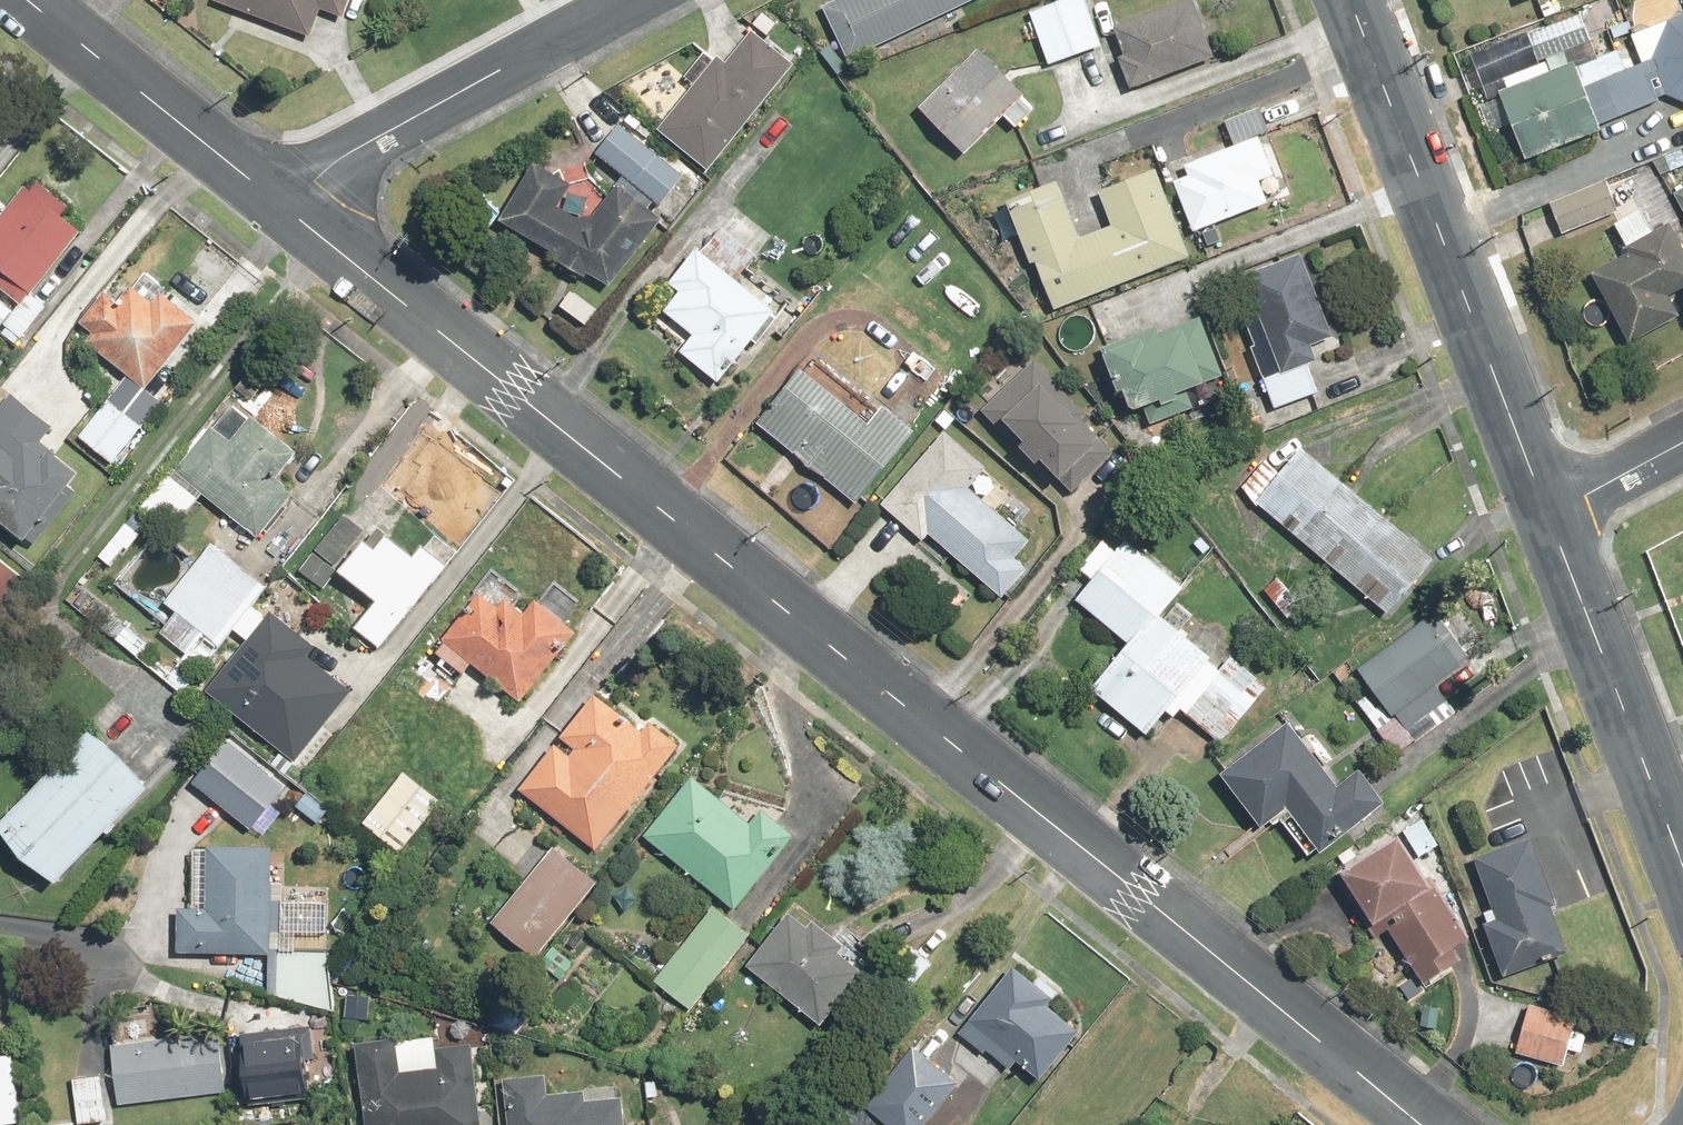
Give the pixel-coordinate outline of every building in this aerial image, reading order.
[(211,2),(306,40),(318,11),(340,20),(348,0),(212,0),(211,2)] [(820,7),(845,60),(972,0),(834,0),(820,7)] [(1029,13),(1047,65),(1101,47),(1085,0),(1066,0),(1029,13)] [(1114,29),(1124,53),(1112,58),(1126,90),(1211,55),(1188,0),(1184,0),(1114,29)] [(1580,13),(1526,33),(1536,62),(1591,42),(1580,13)] [(1498,94),(1523,160),(1600,131),(1598,125),(1667,98),(1682,105),(1682,15),(1630,36),(1640,64),(1626,69),(1618,50),(1572,67),(1570,62),(1547,71),(1544,62),(1503,78),(1507,90),(1498,94)] [(724,64),(715,57),(655,131),(706,172),(793,65),(751,31),(724,64)] [(1036,108),(975,50),(916,110),(962,155),(1001,115),(1015,129),(1036,108)] [(1191,176),(1172,183),(1191,233),(1267,203),(1260,184),(1273,179),(1257,138),(1269,133),(1259,107),(1223,120),(1234,148),(1187,166),(1191,176)] [(618,124),(593,154),(622,178),(652,203),(657,207),(682,177),(618,124)] [(652,203),(622,178),(582,226),(554,208),(567,188),(531,164),(494,219),(557,257),(553,263),(582,280),(586,274),(607,287),(660,223),(646,211),(652,203)] [(1065,186),(1007,208),(1028,265),(1034,263),(1052,312),(1191,260),(1156,168),(1096,191),(1109,226),(1083,236),(1065,186)] [(1549,205),(1560,234),(1618,211),(1606,182),(1549,205)] [(2,278),(0,280),(0,290),(19,306),(80,231),(25,186),(7,209),(0,203),(0,277),(2,278)] [(1672,196),(1682,216),(1682,189),(1672,196)] [(1590,276),(1626,342),(1679,314),(1670,296),(1682,289),(1682,253),(1668,225),(1649,235),(1637,211),(1611,225),(1628,255),(1590,276)] [(774,317),(695,250),(667,284),(677,293),(660,313),(690,337),(676,353),(715,386),(774,317)] [(1300,254),(1242,277),(1256,312),(1243,316),(1255,346),(1248,348),(1273,410),(1318,393),(1307,364),(1314,361),(1308,345),(1332,336),(1300,254)] [(151,297),(129,281),(116,297),(104,288),(78,321),(90,331),(83,340),(144,388),(196,321),(157,290),(151,297)] [(0,301),(0,326),(13,312),(0,301)] [(1155,327),(1099,351),(1114,394),(1121,392),(1127,410),(1156,400),(1158,406),(1143,412),(1148,426),(1192,409),(1185,389),(1220,376),(1199,320),(1158,335),(1155,327)] [(809,354),(754,425),(854,503),(909,433),(809,354)] [(1115,454),(1034,363),(979,412),(1002,437),(1009,431),(1019,442),(1014,447),(1033,468),(1038,463),(1055,482),(1058,480),(1070,494),(1115,454)] [(28,546),(75,489),(67,483),(76,472),(40,443),(53,427),(10,391),(0,403),(0,523),(28,546)] [(107,465),(141,428),(109,398),(75,436),(107,465)] [(228,440),(209,425),(171,473),(255,541),(293,494),(274,478),(296,451),(249,414),(228,440)] [(1009,496),(941,436),(880,506),(920,542),(926,535),(1001,601),(1029,569),(1016,558),(1031,541),(996,511),(1009,496)] [(1300,448),(1254,504),(1384,610),(1430,555),(1300,448)] [(362,529),(343,513),(296,569),(315,585),(362,529)] [(369,547),(361,540),(337,571),(374,600),(351,629),(377,649),(456,552),(435,534),(424,547),(420,543),(410,555),(382,532),(369,547)] [(1115,553),(1101,541),(1076,571),(1089,583),(1073,601),(1124,646),(1087,689),(1141,737),(1163,711),(1173,719),(1180,711),(1217,744),(1266,688),(1229,656),(1220,666),(1160,613),(1185,584),(1130,536),(1115,553)] [(229,628),(248,604),(264,584),(211,542),(164,602),(217,643),(229,628)] [(0,561),(0,589),(13,572),(0,561)] [(533,605),(492,567),(471,590),(474,593),(462,606),(467,610),(431,649),(441,658),(436,662),(451,675),(455,671),(461,676),(473,663),(516,704),(582,634),(567,620),(581,606),(554,582),(533,605)] [(1286,584),(1269,597),(1287,619),(1303,607),(1286,584)] [(269,608),(263,616),(248,604),(229,628),(244,639),(201,690),(288,762),(348,690),(306,655),(314,645),(269,608)] [(1425,619),(1355,670),(1382,707),(1365,719),(1374,731),(1395,715),(1406,730),(1447,699),(1436,685),(1471,659),(1439,617),(1429,625),(1425,619)] [(598,700),(590,693),(558,734),(564,739),(558,746),(552,741),(515,789),(593,849),(683,744),(646,712),(640,720),(605,690),(598,700)] [(1334,789),(1283,724),(1217,775),(1261,831),(1285,812),(1318,854),(1383,803),(1357,771),(1334,789)] [(84,727),(0,815),(0,831),(54,882),(146,786),(84,727)] [(440,802),(402,771),(361,822),(399,853),(440,802)] [(748,822),(690,775),(641,835),(732,909),(792,835),(759,808),(748,822)] [(303,789),(291,804),(317,824),(329,809),(303,789)] [(1420,817),(1399,831),(1417,858),(1438,844),(1420,817)] [(1395,837),(1336,874),(1369,924),(1364,927),(1373,940),(1386,931),(1424,990),(1464,964),(1453,947),(1466,938),(1427,877),(1422,880),(1395,837)] [(1532,841),(1474,863),(1491,909),(1482,912),(1486,924),(1482,925),(1501,977),(1565,954),(1549,911),(1557,909),(1532,841)] [(332,889),(284,886),(286,854),(270,853),(270,844),(191,843),(190,907),(174,907),(173,955),(267,956),(265,996),(330,1013),(332,889)] [(596,882),(552,846),(490,922),(533,958),(596,882)] [(750,935),(712,905),(652,981),(690,1010),(750,935)] [(806,928),(786,912),(744,964),(819,1025),(866,968),(811,923),(806,928)] [(931,966),(910,945),(885,971),(906,992),(931,966)] [(1031,984),(1012,967),(957,1033),(986,1057),(989,1053),(1009,1069),(1016,1060),(1037,1078),(1076,1031),(1047,1007),(1057,995),(1036,978),(1031,984)] [(370,993),(345,991),(343,1018),(369,1020),(370,993)] [(1564,1070),(1570,1051),(1580,1054),(1586,1036),(1575,1032),(1580,1018),(1528,1002),(1512,1054),(1564,1070)] [(247,1080),(248,1097),(304,1090),(301,1060),(318,1058),(315,1026),(289,1028),(288,1017),(240,1022),(244,1056),(236,1057),(239,1081),(247,1080)] [(220,1032),(111,1041),(116,1104),(225,1095),(220,1032)] [(353,1044),(364,1124),(480,1124),(470,1050),(434,1055),(432,1036),(353,1044)] [(913,1046),(863,1110),(883,1124),(925,1124),(958,1082),(913,1046)] [(501,1077),(506,1124),(622,1124),(620,1097),(582,1101),(581,1091),(546,1095),(544,1073),(501,1077)] [(71,1078),(74,1124),(105,1124),(102,1075),(71,1078)]
